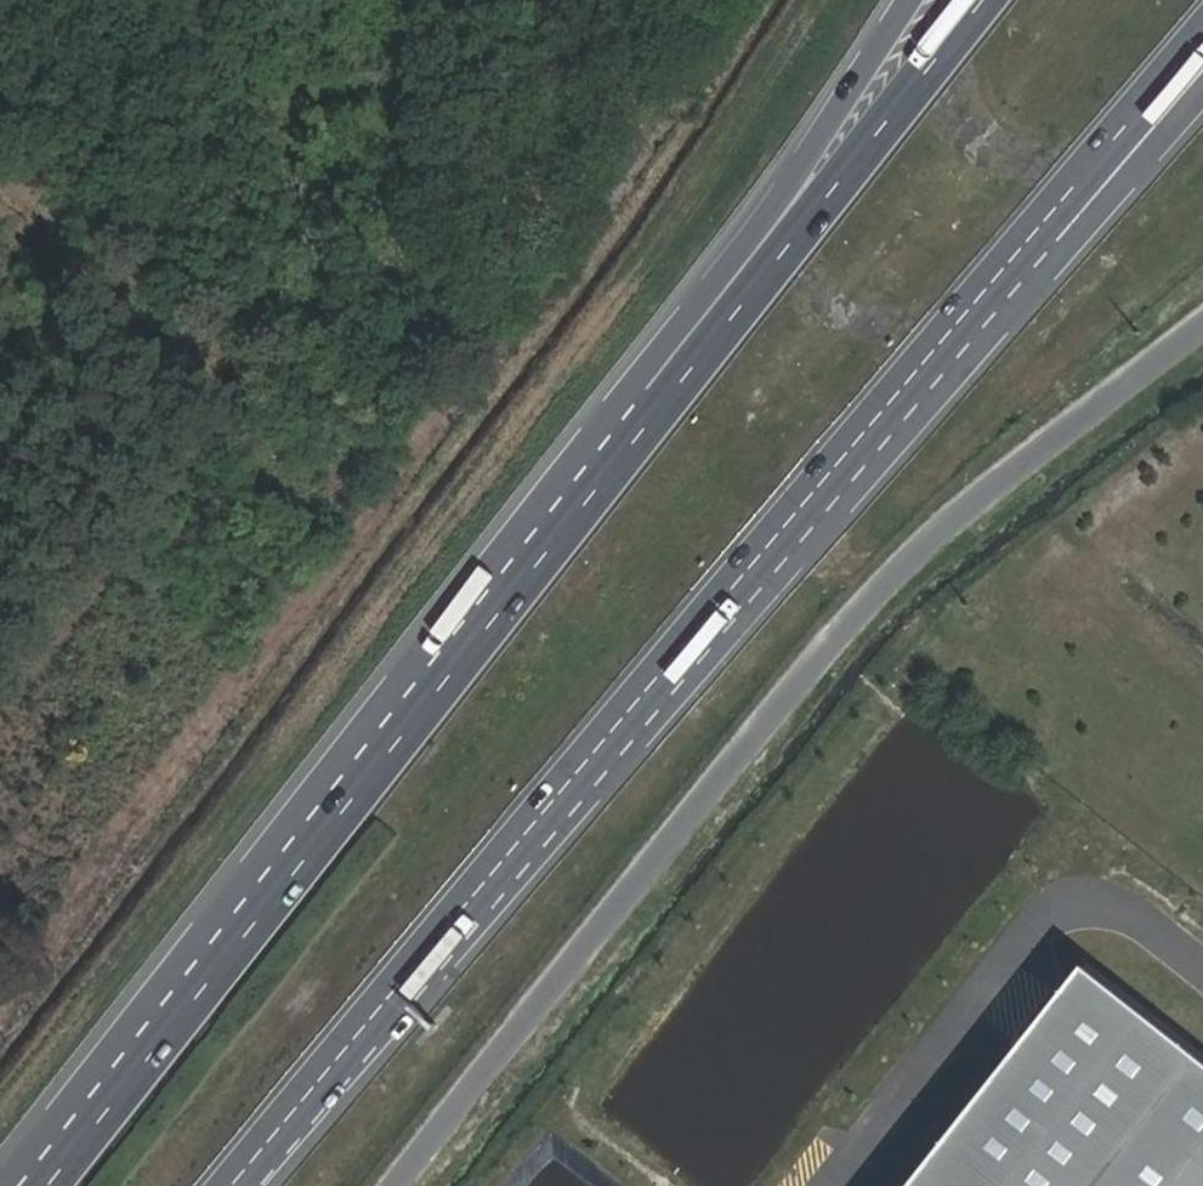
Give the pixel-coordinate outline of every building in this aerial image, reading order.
[(1090,964),(913,1185),(1202,1185),(1202,1053),(1090,964)]
